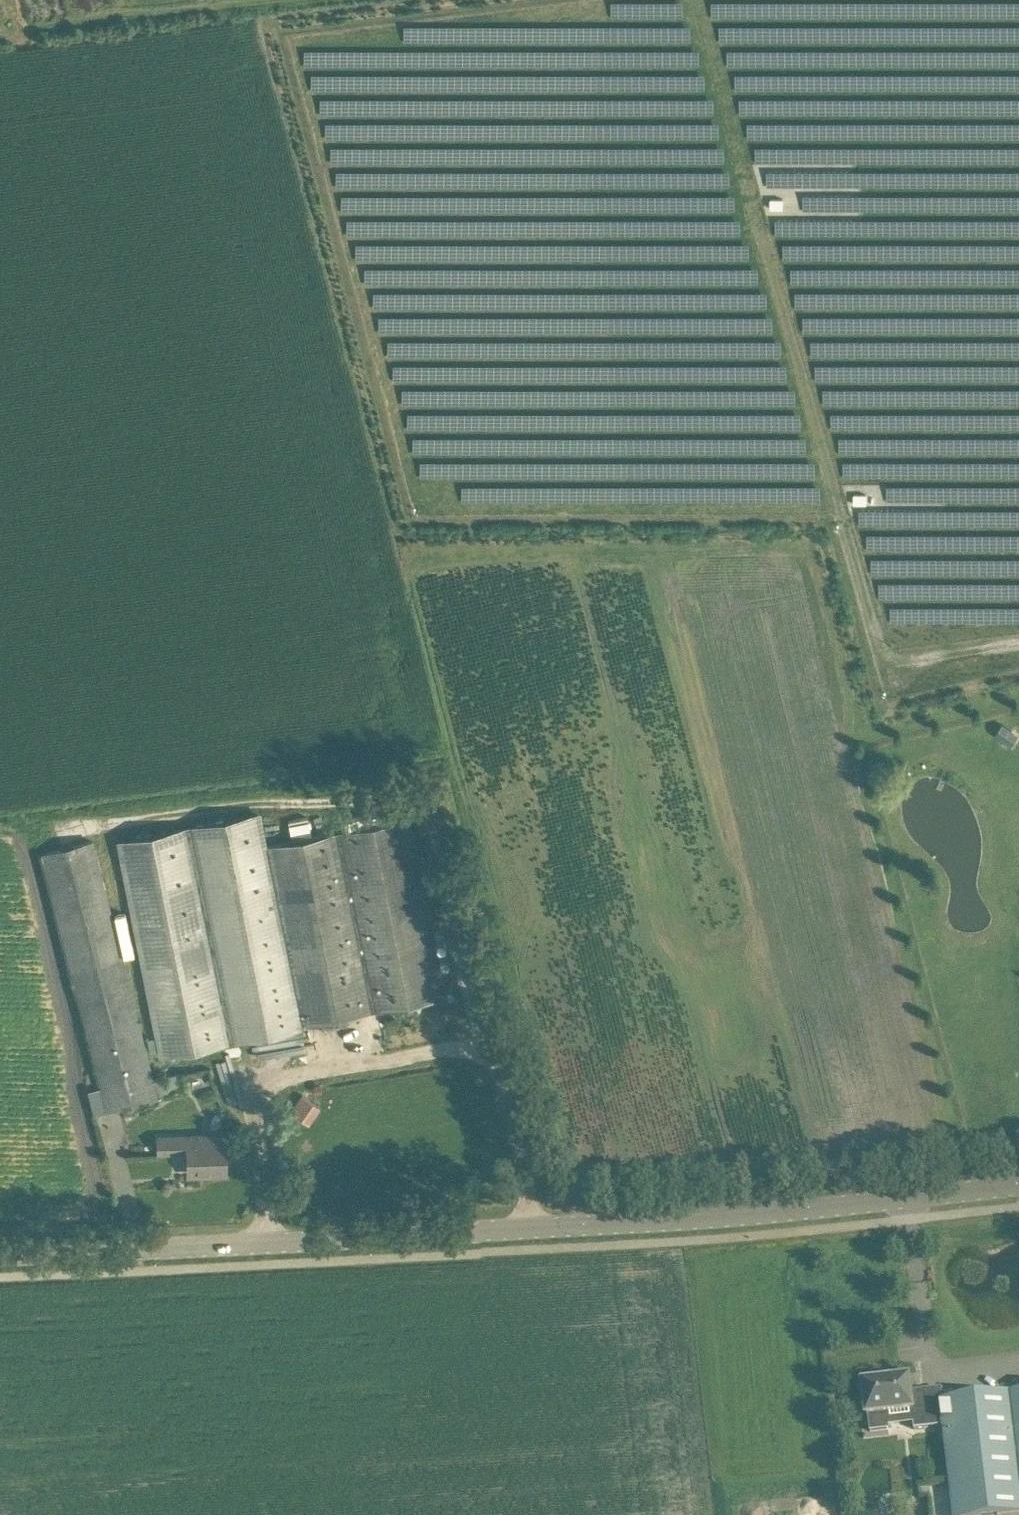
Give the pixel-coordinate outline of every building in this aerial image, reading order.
[(1011,746),(1018,734),(1002,724),(995,735),(1011,746)] [(445,995),(441,976),(410,817),(266,845),(259,810),(117,839),(159,1052),(445,995)] [(154,1076),(126,967),(93,839),(41,852),(102,1090),(107,1109),(142,1101),(144,1109),(156,1106),(154,1098),(186,1090),(182,1070),(154,1076)] [(301,1117),(313,1101),(302,1093),(291,1110),(301,1117)] [(202,1142),(202,1134),(158,1135),(159,1151),(187,1150),(188,1170),(205,1169),(205,1173),(225,1172),(224,1142),(202,1142)] [(912,1412),(914,1424),(914,1430),(943,1427),(942,1413),(927,1415),(924,1395),(912,1397),(910,1379),(892,1381),(891,1379),(881,1381),(881,1382),(863,1384),(867,1417),(869,1417),(871,1432),(889,1430),(887,1415),(912,1412)] [(940,1401),(943,1427),(954,1514),(1018,1514),(1018,1392),(940,1401)]
